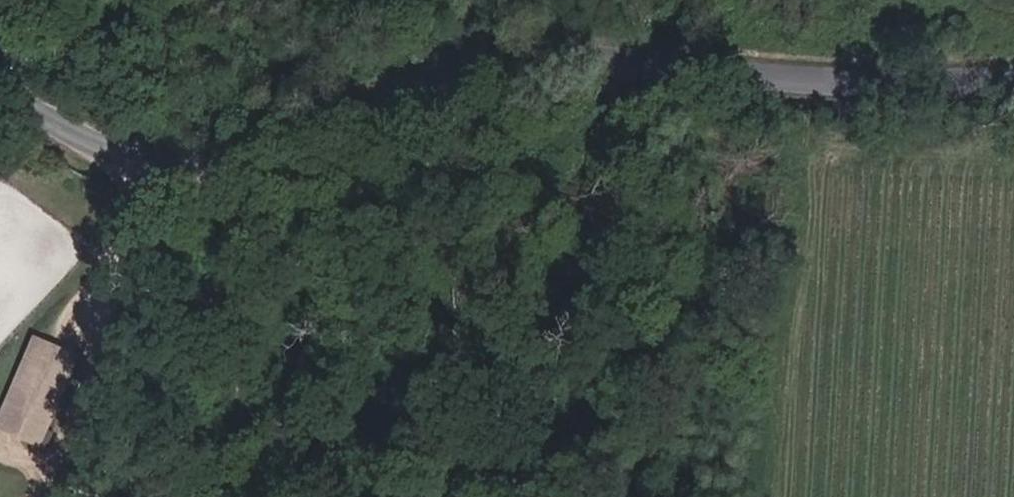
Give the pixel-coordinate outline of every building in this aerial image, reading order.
[(17,345),(0,374),(0,424),(5,427),(0,435),(0,448),(7,452),(57,369),(17,345)]
